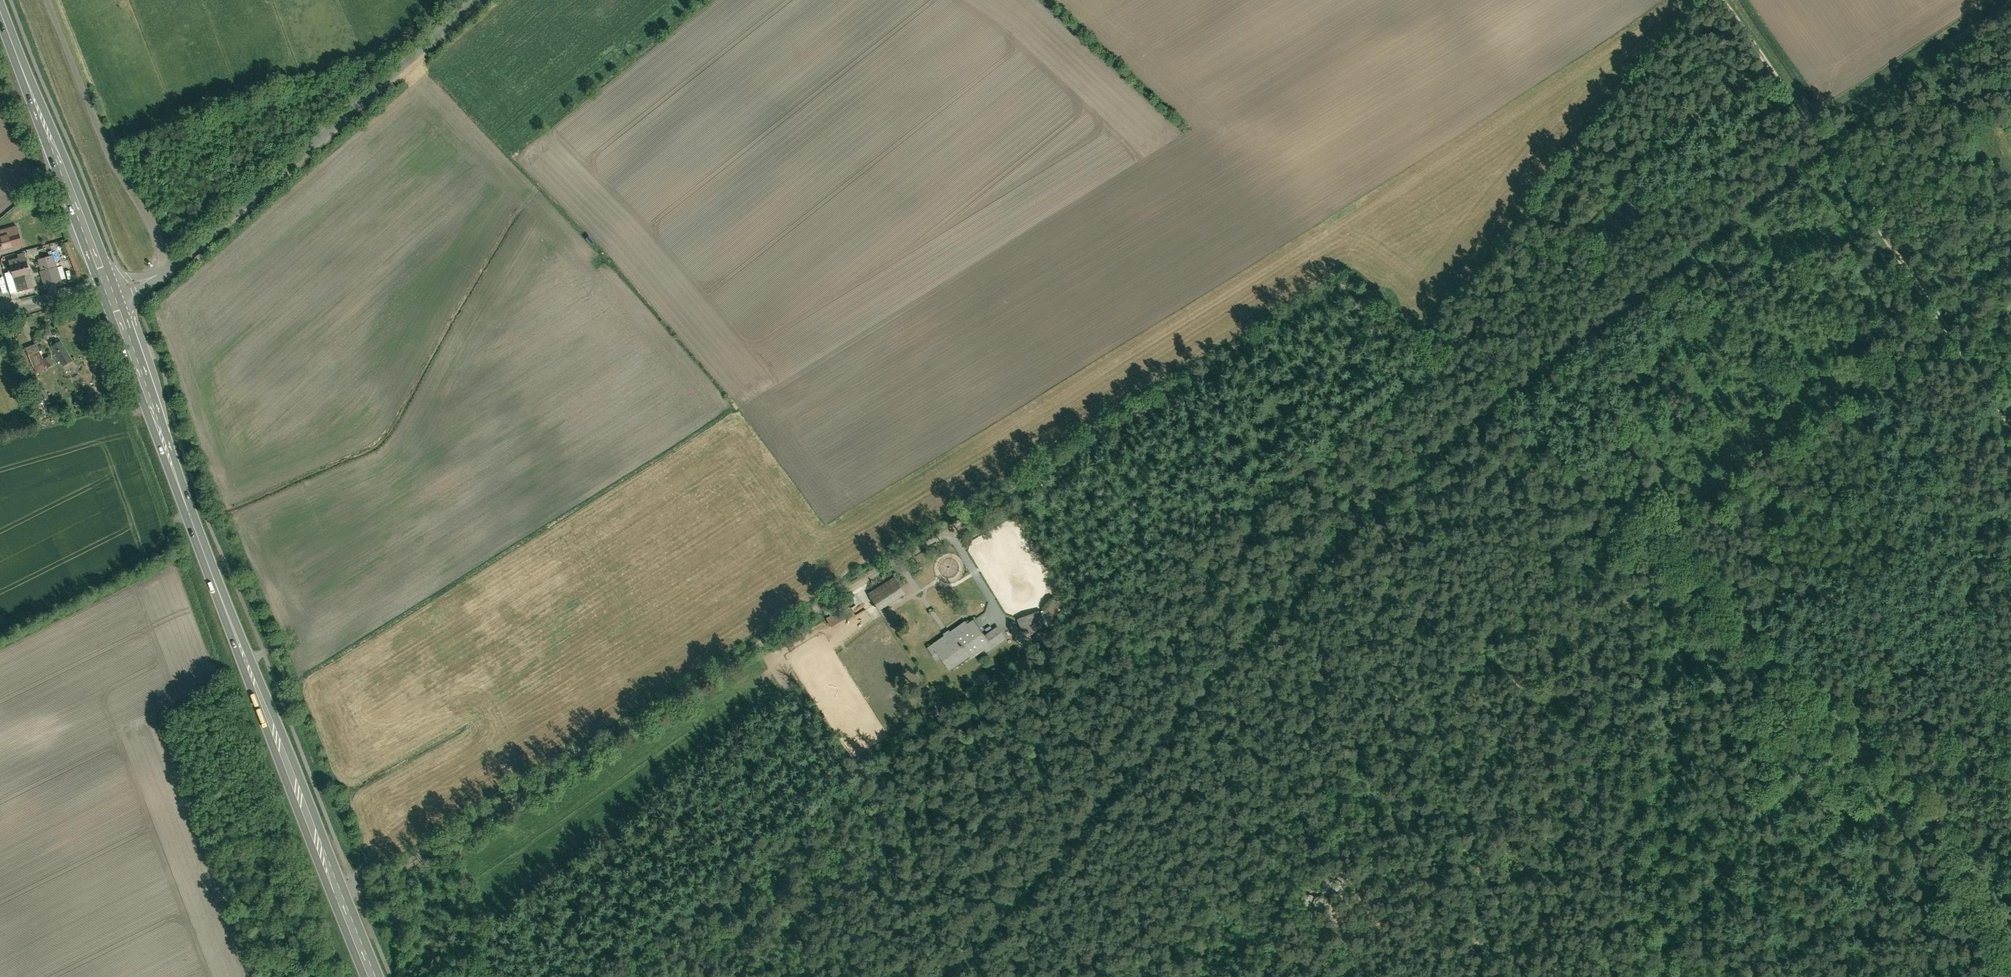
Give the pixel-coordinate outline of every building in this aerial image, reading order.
[(22,246),(16,226),(0,230),(0,252),(22,246)] [(18,294),(34,289),(24,254),(16,256),(18,261),(9,264),(18,294)] [(47,287),(61,283),(54,257),(39,262),(47,287)] [(61,342),(52,348),(63,365),(72,359),(61,342)] [(36,347),(26,351),(36,375),(46,370),(36,347)] [(895,581),(869,600),(878,613),(905,595),(895,581)] [(829,625),(845,619),(841,610),(826,617),(829,625)] [(1046,629),(1041,612),(1024,618),(1030,634),(1046,629)] [(964,622),(924,649),(933,662),(940,658),(949,672),(983,649),(989,645),(983,637),(973,621),(966,625),(964,622)] [(995,627),(983,637),(989,645),(983,649),(987,654),(1005,640),(995,627)]
